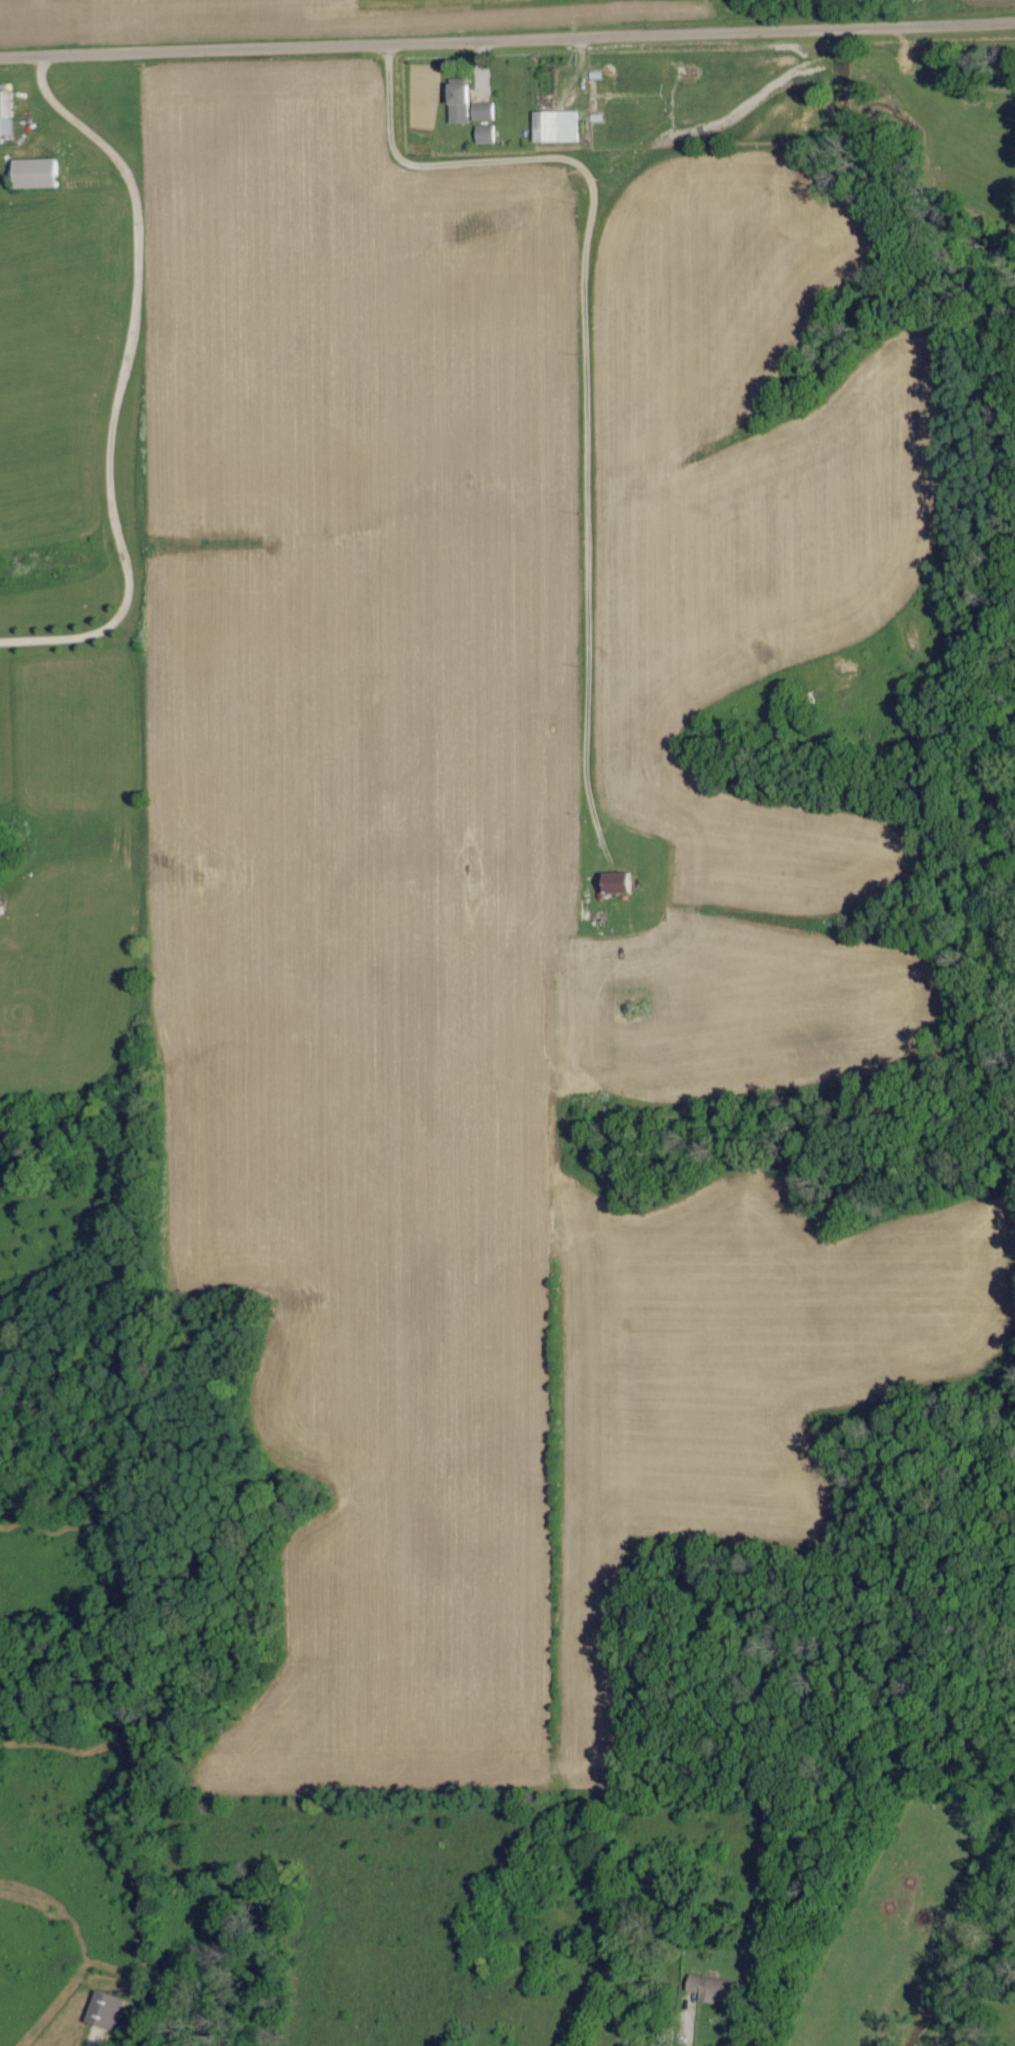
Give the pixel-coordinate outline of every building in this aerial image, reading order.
[(466,123),(466,112),(469,112),(469,84),(443,84),(443,106),(447,106),(447,124),(466,123)] [(0,91),(0,136),(9,136),(8,91),(0,91)] [(471,121),(495,121),(494,102),(471,103),(471,121)] [(577,111),(530,112),(531,143),(578,142),(577,111)] [(473,144),(495,144),(496,126),(474,125),(473,144)] [(8,189),(57,188),(56,159),(7,160),(8,189)] [(630,895),(630,875),(597,875),(597,895),(630,895)] [(685,1975),(682,1992),(697,1994),(696,1999),(732,2004),(735,1981),(685,1975)] [(128,1998),(101,1992),(95,2020),(93,2019),(92,2024),(122,2031),(128,1998)]
